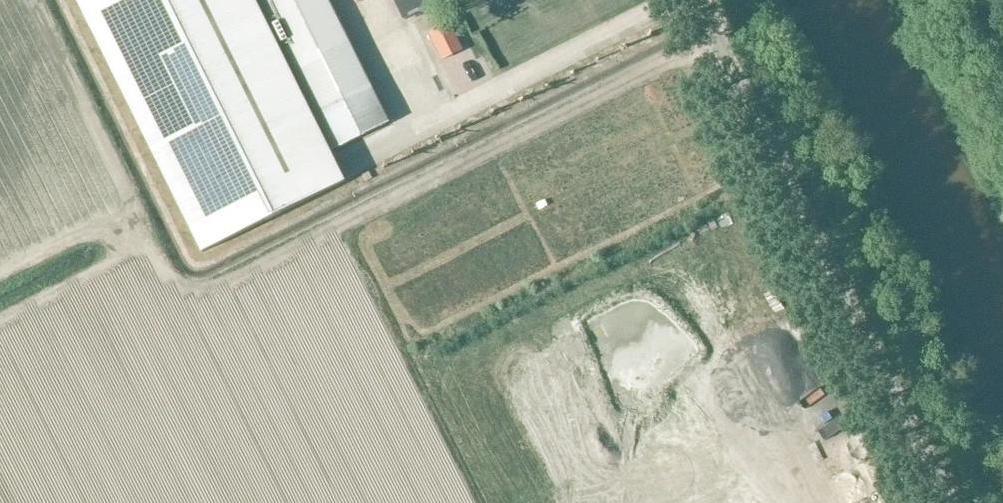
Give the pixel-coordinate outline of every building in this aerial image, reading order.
[(332,151),(389,123),(328,0),(75,0),(200,253),(346,182),(332,151)] [(402,20),(441,0),(392,0),(402,20)] [(442,59),(461,50),(448,24),(429,33),(442,59)] [(870,502),(864,491),(840,502),(870,502)]
